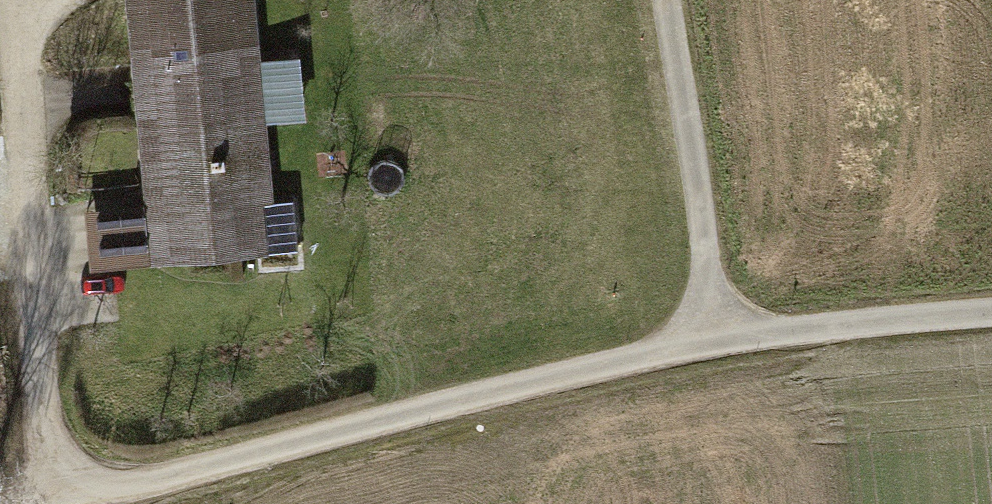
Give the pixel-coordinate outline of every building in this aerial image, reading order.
[(153,209),(90,215),(94,260),(277,245),(257,0),(135,0),(153,209)]
